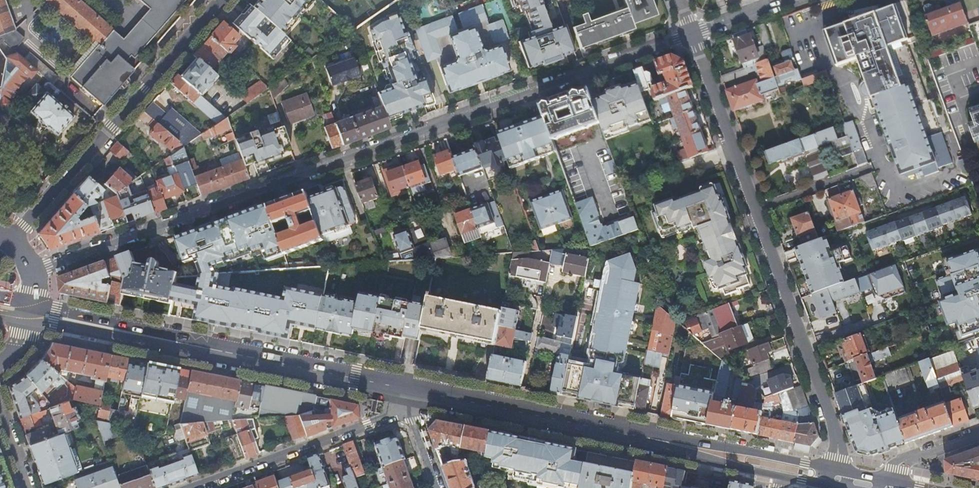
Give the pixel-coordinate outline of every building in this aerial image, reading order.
[(0,39),(14,51),(24,38),(14,29),(4,0),(0,0),(0,39)] [(149,8),(123,38),(79,0),(46,0),(97,45),(69,76),(102,106),(134,70),(125,62),(131,56),(134,58),(185,0),(139,0),(149,8)] [(307,0),(257,0),(252,6),(280,31),(307,0)] [(515,6),(517,5),(519,11),(526,9),(534,29),(526,32),(528,37),(517,41),(527,67),(541,62),(542,64),(560,58),(559,56),(565,54),(573,50),(567,32),(564,24),(555,27),(551,29),(540,0),(513,0),(515,6)] [(579,48),(634,29),(632,24),(656,15),(651,0),(622,0),(625,8),(588,21),(585,12),(579,15),(582,23),(572,27),(579,48)] [(726,6),(723,0),(716,0),(719,9),(726,6)] [(946,0),(948,8),(941,10),(927,15),(934,35),(966,23),(967,26),(969,26),(969,25),(960,0),(946,0)] [(461,27),(458,28),(478,81),(488,78),(487,77),(508,70),(498,42),(507,38),(500,18),(487,23),(479,4),(456,12),(461,27)] [(825,35),(836,65),(857,57),(871,97),(873,96),(900,174),(907,175),(923,170),(925,176),(939,170),(938,167),(952,162),(941,131),(927,137),(915,103),(927,99),(909,48),(891,55),(887,46),(901,41),(908,38),(898,9),(896,4),(823,30),(825,35)] [(274,57),(289,40),(280,31),(252,6),(251,5),(241,16),(240,16),(234,23),(233,24),(254,43),(257,46),(259,46),(262,48),(261,50),(274,61),(275,60),(276,59),(274,57)] [(927,15),(941,10),(939,5),(932,8),(931,6),(929,5),(926,6),(925,9),(927,15)] [(424,107),(433,104),(429,93),(430,93),(424,78),(417,81),(409,60),(413,58),(410,52),(413,51),(411,45),(412,45),(408,36),(407,36),(405,30),(403,31),(397,16),(396,16),(394,12),(391,14),(368,29),(373,43),(377,41),(383,59),(382,60),(380,60),(384,71),(388,70),(390,77),(386,78),(390,87),(376,92),(381,105),(387,121),(400,117),(400,115),(400,113),(423,105),(424,107)] [(450,14),(431,21),(455,89),(467,85),(478,81),(458,28),(455,29),(450,14)] [(240,36),(223,21),(210,36),(227,51),(229,53),(235,45),(233,43),(240,36)] [(455,89),(431,21),(413,28),(425,62),(434,58),(446,92),(455,89)] [(969,26),(974,39),(978,38),(978,22),(969,25),(969,26)] [(773,50),(764,24),(756,26),(764,47),(766,52),(773,50)] [(747,67),(768,59),(766,52),(764,47),(757,50),(752,34),(749,35),(747,30),(742,32),(735,34),(737,39),(735,40),(743,62),(745,62),(747,67)] [(227,51),(210,36),(193,55),(197,59),(215,76),(220,71),(214,66),(227,51)] [(927,57),(929,60),(976,43),(974,40),(927,57)] [(903,44),(901,41),(887,46),(891,55),(909,48),(907,43),(903,44)] [(790,60),(794,58),(791,49),(783,52),(782,54),(785,63),(790,61),(790,60)] [(30,51),(23,58),(52,83),(59,76),(30,51)] [(685,89),(693,86),(684,61),(673,56),(653,63),(654,67),(659,69),(660,73),(659,74),(661,80),(667,78),(668,83),(655,88),(653,92),(656,100),(668,95),(685,89)] [(354,57),(325,68),(331,85),(340,82),(341,83),(352,79),(352,78),(360,75),(354,57)] [(794,81),(802,79),(798,69),(794,58),(790,60),(790,61),(785,63),(774,67),(777,77),(774,77),(777,84),(778,86),(778,87),(785,85),(786,81),(791,79),(794,81)] [(215,76),(197,59),(181,77),(200,95),(216,76),(215,76)] [(727,90),(734,110),(746,106),(752,104),(764,100),(762,95),(779,89),(778,87),(778,86),(777,84),(774,77),(768,59),(747,67),(721,76),(724,82),(748,73),(748,72),(756,69),(758,68),(763,81),(761,82),(758,83),(757,80),(727,90)] [(11,70),(5,64),(3,73),(6,76),(11,70)] [(645,72),(643,67),(634,70),(639,82),(643,96),(647,94),(646,90),(651,89),(649,84),(651,83),(653,80),(650,73),(647,71),(645,72)] [(0,87),(0,90),(0,107),(1,108),(4,110),(9,103),(8,103),(17,92),(15,90),(28,76),(18,68),(7,81),(2,77),(0,87)] [(804,86),(828,78),(826,71),(802,79),(804,85),(804,86)] [(181,77),(176,74),(170,81),(216,124),(225,118),(220,113),(200,95),(181,77)] [(287,84),(284,78),(269,88),(273,99),(287,84)] [(600,123),(604,135),(651,118),(646,103),(643,96),(639,82),(591,99),(600,123)] [(47,128),(48,127),(56,135),(73,116),(36,83),(24,96),(34,104),(29,111),(38,119),(38,120),(42,124),(47,128)] [(246,103),(269,88),(263,83),(241,99),(246,103)] [(552,140),(600,123),(591,99),(587,87),(540,104),(544,116),(552,140)] [(675,116),(693,110),(685,89),(668,95),(675,116)] [(281,103),(288,123),(313,114),(306,94),(281,103)] [(225,118),(246,103),(241,99),(220,113),(225,118)] [(166,113),(153,100),(153,101),(144,111),(154,120),(183,146),(189,142),(200,135),(202,133),(172,107),(166,113)] [(387,121),(381,105),(373,108),(372,105),(357,111),(358,113),(350,116),(349,114),(342,116),(343,119),(334,122),(342,144),(389,127),(387,121)] [(969,132),(973,142),(978,140),(978,109),(969,112),(974,124),(968,127),(969,132)] [(683,136),(700,130),(693,110),(675,116),(683,136)] [(154,120),(144,111),(139,116),(149,125),(154,120)] [(334,122),(330,112),(325,114),(328,122),(325,123),(326,126),(323,127),(331,148),(342,144),(334,122)] [(519,165),(540,157),(538,153),(555,147),(552,140),(544,116),(497,133),(500,143),(506,160),(508,164),(517,160),(519,165)] [(225,118),(216,124),(214,125),(209,129),(202,133),(200,135),(189,142),(194,148),(202,141),(229,128),(225,118)] [(183,146),(154,120),(149,125),(149,126),(152,129),(150,133),(158,140),(159,139),(171,150),(174,147),(177,150),(183,146)] [(845,124),(843,124),(849,142),(859,139),(852,121),(845,124)] [(290,148),(282,125),(256,134),(254,130),(232,138),(241,160),(243,165),(252,162),(253,163),(281,153),(281,152),(290,148)] [(834,127),(814,135),(819,146),(841,138),(838,129),(835,130),(834,127)] [(681,160),(708,151),(700,130),(683,136),(688,151),(679,154),(681,160)] [(814,135),(766,152),(770,164),(804,152),(814,179),(829,173),(819,146),(814,135)] [(506,160),(500,143),(496,145),(494,139),(484,143),(483,142),(477,144),(477,146),(475,146),(476,148),(483,168),(487,180),(506,173),(506,172),(503,162),(506,160)] [(129,151),(118,141),(110,149),(121,159),(129,151)] [(218,161),(224,159),(219,145),(213,147),(218,161)] [(188,160),(183,146),(177,150),(164,159),(167,167),(166,167),(169,176),(155,181),(157,187),(146,191),(152,208),(154,212),(166,208),(162,199),(182,191),(181,189),(196,184),(190,168),(189,164),(188,160)] [(540,157),(556,151),(555,147),(538,153),(540,157)] [(483,168),(476,148),(452,157),(457,169),(459,177),(483,168)] [(860,166),(868,163),(863,149),(855,152),(860,166)] [(452,157),(450,150),(435,156),(441,175),(457,169),(452,157)] [(970,174),(964,158),(958,160),(963,171),(969,174),(970,174)] [(200,195),(248,178),(243,165),(241,160),(210,171),(209,168),(206,169),(207,172),(200,174),(198,172),(196,166),(195,167),(192,159),(188,160),(189,164),(190,168),(196,184),(200,195)] [(509,168),(519,165),(517,160),(508,164),(509,168)] [(403,167),(410,186),(426,181),(419,161),(403,167)] [(115,192),(140,175),(139,173),(136,176),(125,166),(122,169),(119,166),(105,183),(115,192)] [(402,189),(410,186),(403,167),(384,174),(391,193),(402,189)] [(877,186),(872,173),(859,177),(860,178),(870,189),(877,186)] [(87,175),(72,193),(86,206),(89,204),(95,202),(91,199),(93,197),(97,197),(104,190),(87,175)] [(142,211),(152,208),(146,191),(140,175),(115,192),(116,195),(124,218),(139,212),(131,190),(135,189),(142,211)] [(356,184),(363,203),(379,198),(372,179),(356,184)] [(116,195),(115,192),(105,183),(104,184),(110,190),(107,193),(104,191),(98,199),(100,201),(102,200),(116,195)] [(841,184),(837,185),(853,227),(866,222),(859,205),(863,204),(862,201),(858,202),(857,200),(854,190),(844,194),(841,184)] [(825,190),(841,231),(853,227),(837,185),(825,190)] [(322,241),(323,242),(350,233),(348,227),(356,224),(343,186),(308,199),(312,211),(316,222),(322,241)] [(656,211),(652,213),(659,233),(666,231),(667,232),(677,229),(678,231),(693,225),(694,230),(698,228),(706,251),(705,251),(708,261),(704,263),(710,279),(714,278),(719,290),(722,289),(725,296),(738,291),(737,289),(750,284),(746,275),(748,275),(745,268),(747,267),(739,245),(739,246),(729,220),(730,220),(722,199),(720,200),(718,194),(717,194),(714,186),(700,191),(700,192),(675,201),(674,199),(654,206),(656,211)] [(568,204),(562,189),(530,201),(535,216),(540,229),(573,218),(568,204)] [(312,211),(308,199),(305,192),(267,206),(271,217),(274,224),(288,219),(292,230),(278,235),(284,254),(285,254),(322,241),(316,222),(302,227),(298,216),(312,211)] [(48,250),(99,232),(93,215),(77,220),(79,217),(77,215),(86,206),(72,193),(37,233),(39,236),(41,239),(43,241),(44,244),(46,247),(48,250)] [(112,227),(126,222),(124,218),(116,195),(102,200),(112,227)] [(883,226),(866,232),(873,250),(879,247),(879,249),(890,245),(897,242),(896,241),(902,239),(903,240),(916,235),(930,231),(943,226),(943,224),(948,222),(949,224),(956,221),(964,218),(964,217),(972,214),(966,196),(949,202),(937,206),(937,207),(923,212),(910,217),(896,222),(896,221),(883,226)] [(591,247),(638,229),(633,217),(602,228),(591,198),(575,203),(591,247)] [(99,232),(112,227),(102,200),(100,201),(95,202),(89,204),(93,215),(99,232)] [(504,225),(495,201),(471,209),(480,234),(504,225)] [(267,206),(267,204),(259,207),(258,206),(240,212),(240,214),(215,223),(214,222),(206,225),(198,227),(199,229),(191,232),(190,230),(182,233),(182,235),(174,238),(182,258),(183,258),(185,263),(196,259),(202,275),(212,274),(221,274),(219,268),(228,265),(227,262),(263,249),(268,260),(284,254),(278,235),(274,224),(271,217),(267,206)] [(144,216),(154,212),(152,208),(142,211),(144,216)] [(479,237),(481,237),(480,234),(471,209),(462,212),(455,215),(463,238),(478,233),(479,237)] [(799,236),(802,245),(819,239),(809,213),(792,219),(798,236),(799,236)] [(407,230),(393,235),(400,254),(407,251),(408,254),(413,252),(412,249),(414,248),(411,240),(414,239),(410,230),(408,231),(407,230)] [(464,242),(479,237),(478,233),(463,238),(464,242)] [(802,245),(797,248),(800,256),(802,262),(813,294),(829,289),(845,283),(840,269),(842,268),(840,262),(852,258),(848,245),(832,251),(830,246),(826,237),(819,239),(802,245)] [(431,244),(431,245),(435,258),(452,257),(446,239),(431,244)] [(531,251),(539,250),(535,241),(528,243),(531,251)] [(419,249),(421,259),(435,258),(431,245),(419,249)] [(559,266),(563,249),(552,249),(549,260),(549,264),(559,266)] [(176,283),(177,277),(178,272),(158,268),(159,265),(159,264),(159,263),(159,262),(158,261),(157,260),(156,260),(155,259),(154,259),(153,260),(152,261),(151,262),(150,263),(150,267),(137,264),(132,251),(117,257),(125,280),(123,291),(172,301),(176,283)] [(977,251),(947,262),(952,275),(936,280),(944,301),(941,302),(950,325),(957,323),(963,338),(978,332),(978,255),(977,251)] [(545,282),(549,264),(549,260),(520,258),(521,252),(513,252),(508,276),(519,278),(536,281),(545,282)] [(641,379),(641,378),(624,375),(620,374),(622,367),(629,331),(631,322),(632,313),(634,303),(638,284),(633,283),(636,270),(630,254),(609,262),(612,269),(609,284),(606,283),(603,295),(597,322),(595,332),(598,333),(594,350),(591,350),(590,353),(592,358),(595,358),(595,362),(594,368),(591,367),(567,363),(562,390),(579,394),(578,398),(592,401),(595,399),(606,401),(608,404),(635,410),(641,379)] [(585,277),(588,258),(566,254),(562,272),(585,277)] [(120,305),(123,291),(125,280),(117,257),(59,278),(60,293),(120,305)] [(896,264),(868,275),(875,294),(886,300),(906,293),(896,264)] [(212,274),(202,275),(199,288),(176,283),(172,301),(197,306),(194,320),(289,339),(293,322),(317,327),(324,295),(285,288),(282,300),(234,291),(234,292),(209,287),(212,274)] [(829,289),(834,303),(861,293),(856,279),(845,283),(829,289)] [(834,303),(829,289),(813,294),(822,318),(837,313),(834,303)] [(432,294),(428,293),(426,305),(422,329),(495,344),(498,327),(501,312),(431,297),(432,294)] [(594,322),(597,322),(603,295),(600,294),(594,322)] [(337,298),(324,295),(317,327),(327,329),(327,332),(342,335),(343,332),(353,334),(355,327),(376,331),(375,337),(376,338),(377,339),(378,339),(381,340),(383,340),(384,339),(386,339),(386,336),(404,339),(405,337),(405,335),(420,338),(421,331),(422,329),(426,305),(410,302),(410,303),(407,302),(397,300),(388,299),(380,297),(367,295),(367,298),(359,296),(358,302),(344,300),(343,302),(337,301),(337,298)] [(719,333),(738,327),(730,307),(739,304),(737,300),(729,303),(695,316),(696,318),(685,322),(687,329),(691,328),(693,334),(707,330),(711,339),(720,336),(719,333)] [(669,355),(676,320),(656,303),(647,350),(662,353),(669,355)] [(519,311),(502,308),(501,312),(498,327),(515,330),(519,311)] [(572,339),(577,317),(564,315),(562,327),(557,326),(555,336),(572,339)] [(748,343),(741,325),(738,327),(719,333),(720,336),(720,337),(724,336),(729,350),(748,343)] [(515,330),(498,327),(495,344),(495,345),(511,349),(515,330)] [(495,344),(422,329),(421,331),(495,346),(495,345),(495,344)] [(521,344),(529,346),(532,333),(524,332),(521,344)] [(590,350),(591,350),(594,350),(598,333),(595,332),(594,332),(590,350)] [(847,361),(883,349),(880,342),(865,348),(861,335),(840,342),(841,344),(838,345),(840,351),(843,351),(847,361)] [(536,348),(558,354),(561,342),(539,336),(536,348)] [(722,360),(729,357),(709,340),(702,343),(722,360)] [(105,377),(110,354),(83,348),(51,342),(47,349),(44,354),(40,360),(56,371),(56,368),(65,370),(69,371),(68,374),(71,374),(71,371),(77,373),(76,380),(90,383),(91,378),(95,379),(93,389),(75,385),(75,386),(72,397),(72,399),(99,404),(100,400),(105,377)] [(570,350),(571,344),(561,342),(558,354),(558,357),(562,354),(563,348),(570,350)] [(757,374),(772,368),(767,352),(771,350),(768,343),(748,350),(757,374)] [(938,355),(947,352),(944,345),(936,348),(938,355)] [(891,355),(888,347),(883,349),(847,361),(854,382),(861,379),(863,382),(869,380),(876,378),(870,362),(891,355)] [(561,395),(562,390),(567,363),(570,350),(563,348),(562,354),(558,357),(557,363),(556,363),(550,393),(561,395)] [(659,368),(662,353),(647,350),(644,365),(659,368)] [(963,379),(960,369),(957,363),(953,350),(947,352),(938,355),(929,358),(934,371),(939,387),(963,379)] [(123,382),(129,357),(119,355),(110,354),(105,377),(120,380),(120,381),(123,382)] [(488,380),(521,387),(526,360),(523,359),(523,361),(518,360),(519,356),(510,354),(509,359),(493,355),(488,380)] [(117,410),(115,423),(133,426),(147,361),(129,357),(123,382),(117,410)] [(933,389),(939,387),(934,371),(929,358),(918,362),(928,389),(932,387),(933,389)] [(30,372),(26,375),(40,392),(45,387),(49,391),(55,385),(51,381),(53,379),(59,384),(64,378),(56,371),(40,360),(37,363),(34,368),(30,372)] [(732,430),(737,407),(730,406),(731,403),(727,403),(726,405),(720,404),(722,397),(725,397),(731,368),(722,360),(717,380),(714,398),(710,416),(708,425),(732,430)] [(147,361),(133,426),(137,437),(144,434),(157,435),(156,437),(157,436),(165,433),(172,397),(178,368),(163,364),(147,361)] [(712,369),(690,364),(688,374),(680,373),(680,376),(672,417),(681,419),(690,421),(699,423),(708,425),(710,416),(714,398),(717,380),(710,379),(712,369)] [(971,373),(968,366),(960,369),(963,379),(974,408),(978,406),(978,370),(971,373)] [(882,376),(886,388),(910,379),(906,367),(882,376)] [(186,390),(191,370),(178,368),(172,397),(184,400),(186,390)] [(235,400),(239,380),(191,370),(186,390),(235,400)] [(778,393),(793,387),(790,379),(786,380),(783,374),(768,380),(773,394),(778,393)] [(45,409),(49,407),(52,406),(47,399),(40,392),(26,375),(21,379),(14,383),(8,386),(16,409),(19,419),(41,411),(45,409)] [(672,417),(680,376),(675,375),(673,385),(668,383),(661,415),(672,417)] [(876,378),(869,380),(881,412),(893,407),(886,388),(882,376),(876,378)] [(763,406),(765,397),(743,379),(743,378),(737,407),(732,430),(757,435),(761,417),(763,406)] [(635,410),(645,412),(649,387),(650,381),(641,379),(635,410)] [(67,380),(59,387),(72,397),(75,386),(69,382),(67,380)] [(298,414),(302,393),(253,383),(239,380),(235,400),(232,419),(254,418),(254,417),(279,415),(298,414)] [(873,455),(906,443),(898,419),(895,411),(881,416),(880,412),(871,415),(869,409),(872,408),(863,382),(835,392),(856,451),(873,455)] [(800,384),(793,387),(778,393),(780,401),(783,412),(793,408),(799,413),(810,411),(800,384)] [(47,399),(52,406),(67,401),(72,399),(72,397),(59,387),(47,399)] [(232,419),(235,400),(186,390),(184,400),(180,423),(201,421),(210,420),(232,419)] [(561,395),(578,398),(579,394),(562,390),(561,395)] [(316,396),(302,393),(298,414),(313,410),(316,396)] [(780,401),(778,393),(773,394),(765,397),(763,406),(780,401)] [(313,410),(298,414),(305,435),(357,417),(356,404),(329,398),(329,408),(325,408),(323,410),(324,414),(314,415),(313,410)] [(379,413),(382,401),(369,399),(367,411),(379,413)] [(953,426),(969,420),(961,399),(946,405),(953,426)] [(104,421),(115,423),(117,410),(109,408),(110,402),(100,400),(99,404),(96,419),(104,421)] [(49,407),(59,433),(64,431),(76,427),(74,420),(78,418),(74,406),(69,407),(67,401),(52,406),(49,407)] [(906,443),(953,426),(946,405),(945,402),(898,419),(906,443)] [(881,416),(895,411),(893,407),(881,412),(880,412),(881,416)] [(793,408),(783,412),(781,421),(778,439),(794,442),(799,413),(793,408)] [(19,419),(24,431),(34,428),(34,427),(41,425),(38,418),(41,417),(40,415),(46,413),(45,409),(41,411),(19,419)] [(819,436),(810,411),(799,413),(794,442),(811,446),(815,441),(819,436)] [(305,435),(298,414),(279,415),(281,420),(285,419),(292,440),(305,435)] [(775,420),(761,417),(757,435),(778,439),(781,421),(779,421),(779,418),(776,417),(775,420)] [(254,428),(254,418),(232,419),(237,433),(245,457),(258,452),(253,438),(257,436),(254,428)] [(98,426),(103,440),(117,435),(119,433),(115,423),(104,421),(96,419),(98,426)] [(214,430),(210,420),(201,421),(180,423),(181,427),(189,449),(203,445),(199,436),(205,434),(214,430)] [(486,452),(490,431),(465,426),(438,420),(430,430),(443,466),(454,463),(464,461),(463,453),(453,454),(452,447),(486,453),(486,452)] [(25,434),(28,444),(52,436),(51,433),(49,434),(46,427),(25,434)] [(28,444),(43,484),(78,471),(74,461),(77,460),(72,448),(70,449),(68,444),(65,434),(65,433),(64,431),(59,433),(52,436),(28,444)] [(486,452),(486,453),(485,457),(493,459),(492,463),(499,464),(500,467),(500,469),(508,471),(507,475),(528,479),(528,480),(544,483),(545,485),(558,487),(559,486),(569,487),(580,487),(585,465),(585,464),(585,463),(574,461),(576,449),(546,442),(490,431),(486,452)] [(245,457),(237,433),(224,437),(233,461),(245,457)] [(208,443),(205,434),(199,436),(203,445),(208,443)] [(373,445),(382,468),(383,468),(404,460),(406,460),(397,436),(373,445)] [(349,463),(355,477),(365,474),(353,442),(343,445),(349,463)] [(946,461),(947,473),(978,480),(978,449),(946,461)] [(198,474),(190,452),(182,455),(183,457),(178,459),(175,451),(159,457),(162,465),(157,467),(156,464),(148,467),(150,472),(155,487),(159,487),(162,487),(163,483),(168,481),(168,482),(184,476),(189,474),(192,476),(198,474)] [(1,454),(0,455),(0,487),(13,487),(1,454)] [(308,458),(312,470),(319,487),(322,487),(330,485),(319,454),(308,458)] [(385,474),(389,484),(410,476),(404,460),(383,468),(385,474)] [(451,487),(476,487),(472,477),(473,477),(472,472),(470,472),(469,467),(468,461),(464,461),(454,463),(443,466),(451,487)] [(683,485),(683,484),(666,480),(669,468),(652,464),(636,461),(634,473),(633,475),(631,487),(639,487),(641,483),(647,484),(646,487),(651,487),(652,485),(658,486),(657,487),(682,487),(683,485)] [(355,477),(349,463),(345,464),(346,468),(348,474),(343,476),(347,487),(359,487),(355,477)] [(150,472),(148,467),(147,464),(116,475),(119,484),(120,487),(155,487),(150,472)] [(119,484),(116,475),(112,465),(75,479),(78,487),(120,487),(119,484)] [(633,475),(620,472),(619,472),(619,471),(601,467),(601,469),(585,465),(580,487),(631,487),(633,475)] [(312,470),(277,483),(279,487),(319,487),(312,470)] [(277,483),(274,476),(256,483),(257,485),(258,487),(279,487),(277,483)] [(410,476),(389,484),(390,487),(415,487),(410,476)]
